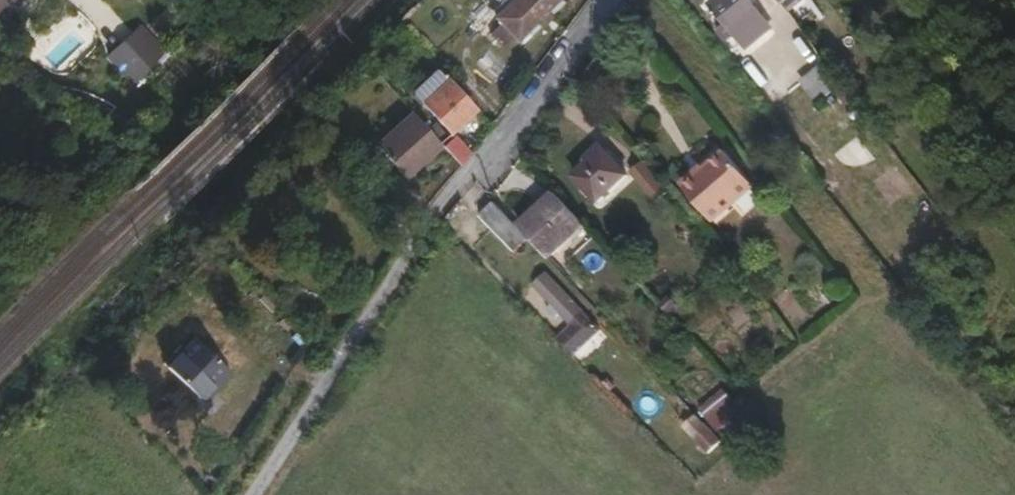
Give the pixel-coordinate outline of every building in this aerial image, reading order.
[(549,0),(506,0),(491,15),(513,37),(549,0)] [(749,3),(747,0),(710,0),(705,4),(721,24),(723,22),(742,46),(764,28),(747,5),(749,3)] [(153,58),(160,51),(135,24),(129,30),(153,58)] [(127,86),(153,58),(129,30),(107,49),(112,57),(106,61),(127,86)] [(106,61),(112,57),(107,49),(100,55),(106,61)] [(796,115),(838,80),(821,60),(780,94),(796,115)] [(478,102),(489,93),(470,72),(459,81),(478,102)] [(449,132),(472,110),(444,79),(419,102),(449,132)] [(400,177),(438,144),(412,115),(374,148),(400,177)] [(456,164),(467,150),(452,135),(440,146),(456,164)] [(591,201),(621,174),(597,147),(568,174),(591,201)] [(710,221),(753,186),(725,151),(682,187),(710,221)] [(654,201),(667,190),(640,157),(627,169),(654,201)] [(577,222),(549,191),(514,225),(524,236),(543,255),(577,222)] [(477,215),(510,251),(524,236),(514,225),(491,201),(477,215)] [(557,313),(569,326),(580,315),(541,273),(528,283),(547,304),(557,313)] [(543,307),(552,317),(557,313),(547,304),(543,307)] [(568,357),(594,331),(580,315),(569,326),(553,340),(568,357)] [(214,376),(222,364),(183,332),(158,363),(194,392),(209,373),(214,376)] [(702,420),(725,399),(716,389),(693,410),(702,420)]
